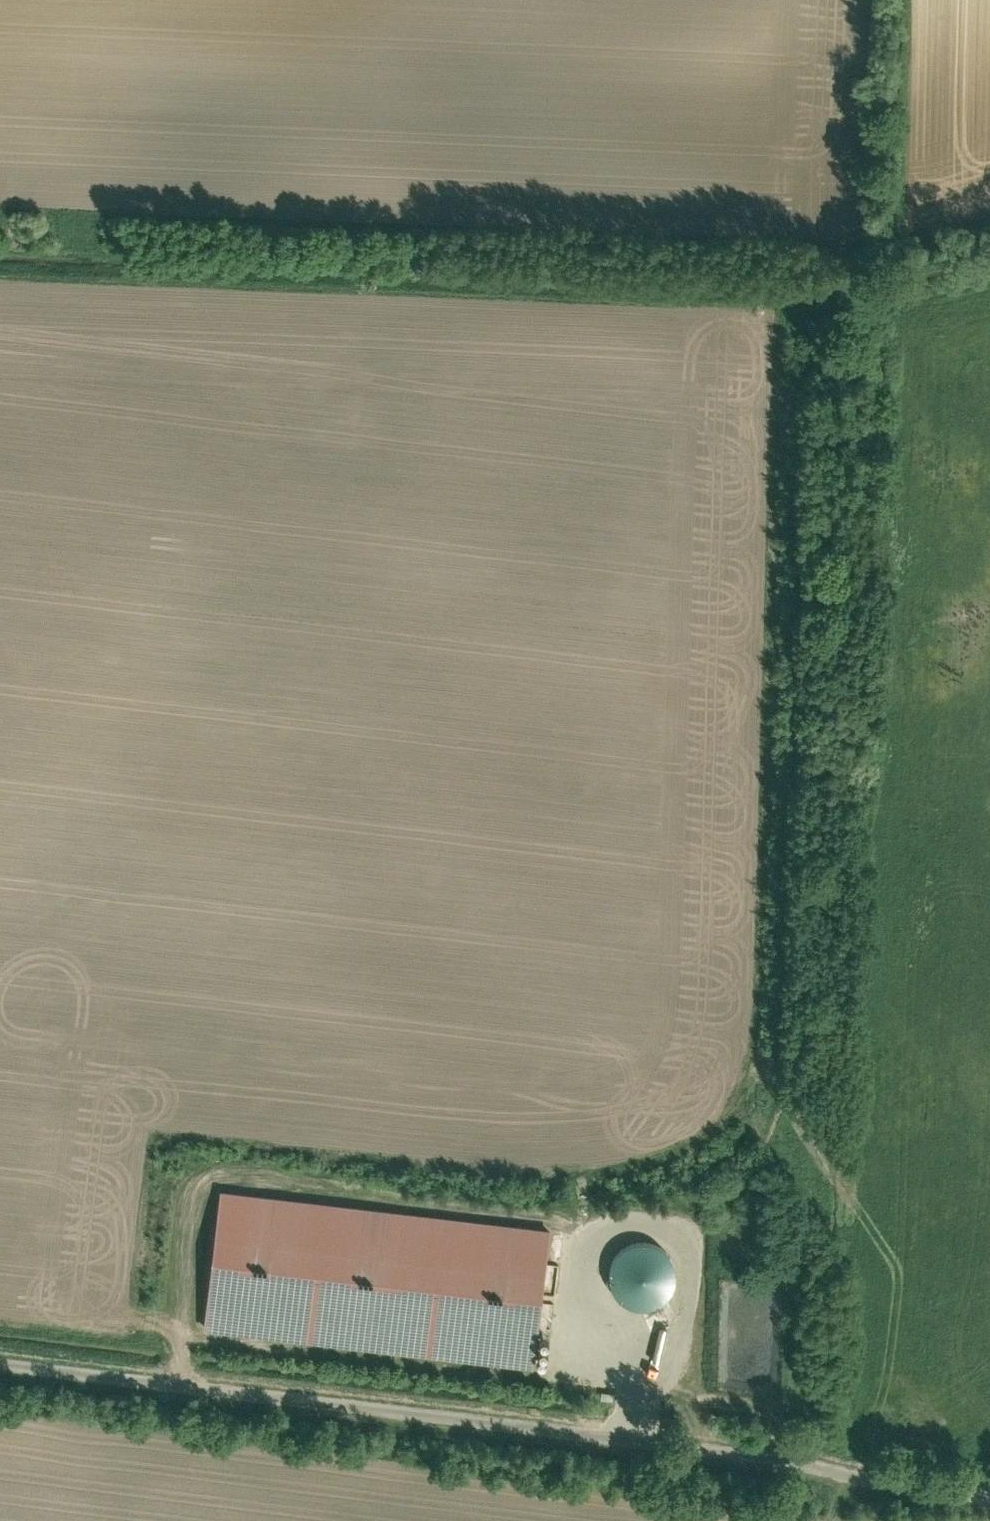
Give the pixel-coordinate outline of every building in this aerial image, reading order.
[(551,1230),(220,1190),(204,1325),(534,1365),(551,1230)] [(678,1301),(675,1241),(618,1244),(621,1304),(678,1301)]
